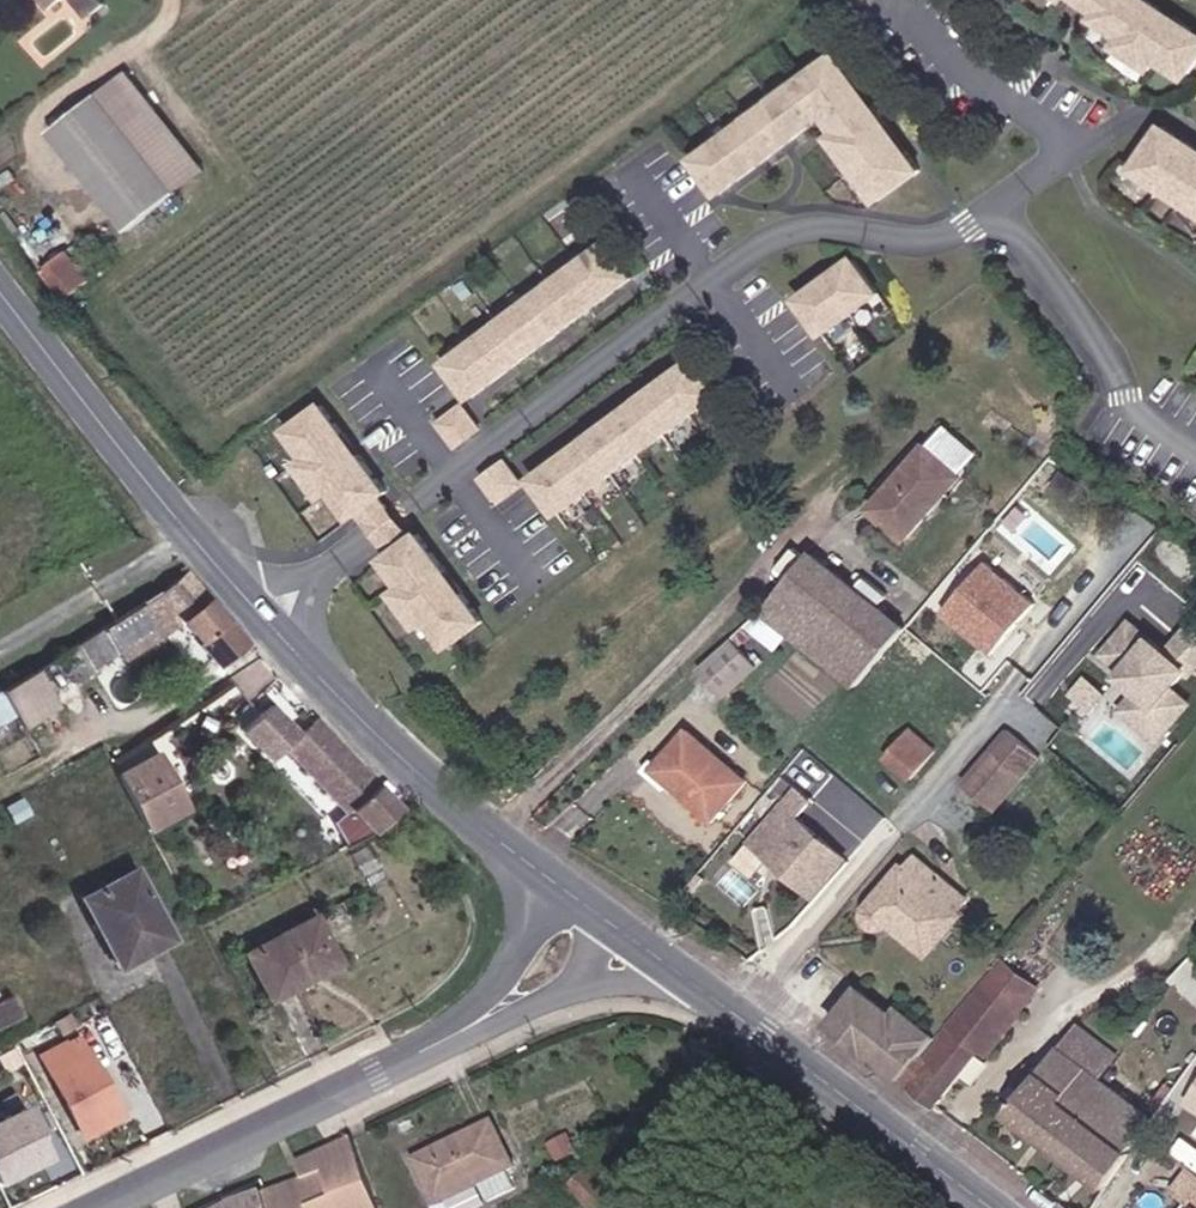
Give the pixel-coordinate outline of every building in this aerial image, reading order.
[(1095,13),(1104,0),(1075,0),(1095,13)] [(1141,0),(1104,0),(1095,13),(1091,19),(1120,37),(1113,47),(1148,70),(1155,60),(1183,79),(1195,58),(1195,36),(1177,24),(1169,36),(1146,22),(1155,9),(1141,0)] [(1177,24),(1155,9),(1146,22),(1169,36),(1177,24)] [(823,140),(872,204),(914,172),(828,56),(687,161),(711,197),(823,125),(830,135),(823,140)] [(133,231),(181,194),(101,96),(54,133),(133,231)] [(1159,127),(1130,171),(1195,213),(1195,151),(1159,127)] [(434,361),(459,396),(616,271),(591,237),(434,361)] [(94,282),(72,253),(48,271),(69,300),(94,282)] [(874,298),(847,261),(790,304),(817,341),(874,298)] [(556,515),(716,395),(690,360),(529,480),(556,515)] [(331,438),(310,409),(275,435),(295,463),(286,470),(311,503),(320,496),(341,523),(348,518),(368,503),(375,498),(347,460),(335,468),(319,446),(331,438)] [(469,434),(452,412),(430,428),(447,451),(469,434)] [(937,458),(955,434),(945,427),(927,449),(937,458)] [(976,453),(955,434),(937,458),(958,475),(976,453)] [(871,509),(889,524),(909,497),(937,458),(927,449),(924,446),(871,509)] [(909,497),(889,524),(906,539),(959,476),(958,475),(937,458),(909,497)] [(512,490),(496,468),(474,484),(490,507),(512,490)] [(400,546),(368,503),(348,518),(380,560),(400,546)] [(435,578),(407,540),(400,546),(380,560),(373,566),(393,593),(383,600),(409,635),(419,627),(438,654),(473,628),(451,599),(440,608),(424,587),(435,578)] [(163,588),(110,618),(127,647),(192,605),(240,652),(265,625),(201,554),(163,588)] [(905,627),(847,582),(810,554),(765,608),(858,682),(882,654),(905,627)] [(996,649),(1038,599),(987,556),(945,606),(996,649)] [(1195,648),(1195,615),(1180,635),(1195,648)] [(1131,616),(1104,648),(1144,681),(1161,696),(1141,720),(1161,736),(1195,696),(1195,695),(1179,679),(1190,666),(1170,649),(1131,616)] [(932,652),(905,627),(882,654),(910,678),(932,652)] [(1190,666),(1195,670),(1195,668),(1195,648),(1180,635),(1170,649),(1190,666)] [(729,640),(696,669),(723,700),(756,671),(729,640)] [(238,672),(248,689),(272,674),(263,658),(238,672)] [(1074,695),(1081,700),(1093,685),(1086,680),(1074,695)] [(1124,705),(1141,720),(1161,696),(1144,681),(1124,705)] [(1093,685),(1081,700),(1092,709),(1104,694),(1093,685)] [(348,809),(365,834),(415,796),(335,703),(317,719),(289,687),(260,712),(287,745),(302,735),(360,798),(348,809)] [(18,718),(7,690),(0,692),(0,725),(18,718)] [(1020,712),(990,748),(1023,775),(1053,739),(1020,712)] [(904,735),(930,756),(935,750),(910,728),(904,735)] [(651,758),(636,775),(661,796),(671,784),(712,820),(745,781),(687,731),(659,764),(651,758)] [(209,788),(182,735),(140,757),(168,810),(209,788)] [(912,777),(930,756),(904,735),(886,755),(912,777)] [(990,748),(962,781),(996,808),(1023,775),(990,748)] [(779,807),(751,840),(814,892),(842,858),(779,807)] [(155,851),(99,877),(136,948),(190,920),(155,851)] [(970,897),(956,886),(946,898),(933,887),(943,876),(916,854),(906,865),(902,863),(864,909),(864,916),(866,922),(871,927),(875,930),(885,928),(892,925),(928,955),(964,913),(959,909),(970,897)] [(738,859),(721,876),(741,894),(757,877),(738,859)] [(946,898),(956,886),(943,876),(933,887),(946,898)] [(344,901),(273,936),(296,979),(366,947),(344,901)] [(1174,976),(1195,995),(1195,964),(1189,958),(1174,976)] [(32,973),(0,991),(11,1012),(42,995),(32,973)] [(1016,1012),(980,982),(934,1037),(921,1053),(930,1062),(911,1086),(934,1103),(977,1049),(982,1054),(1016,1012)] [(856,991),(832,1023),(889,1068),(922,1028),(899,1009),(892,1018),(856,991)] [(74,1018),(48,1032),(90,1113),(130,1094),(96,1029),(82,1035),(74,1018)] [(922,1028),(889,1068),(900,1078),(921,1053),(934,1037),(922,1028)] [(8,1044),(0,1029),(0,1049),(8,1044)] [(1103,1186),(1149,1120),(1058,1050),(1011,1113),(1103,1186)] [(1181,1104),(1195,1113),(1195,1081),(1181,1104)] [(1,1185),(59,1159),(38,1112),(0,1128),(0,1183),(1,1185)] [(441,1207),(449,1207),(517,1175),(496,1129),(420,1167),(441,1207)] [(361,1146),(307,1173),(313,1186),(256,1207),(388,1207),(361,1146)] [(1187,1166),(1171,1189),(1195,1207),(1195,1172),(1187,1166)]
